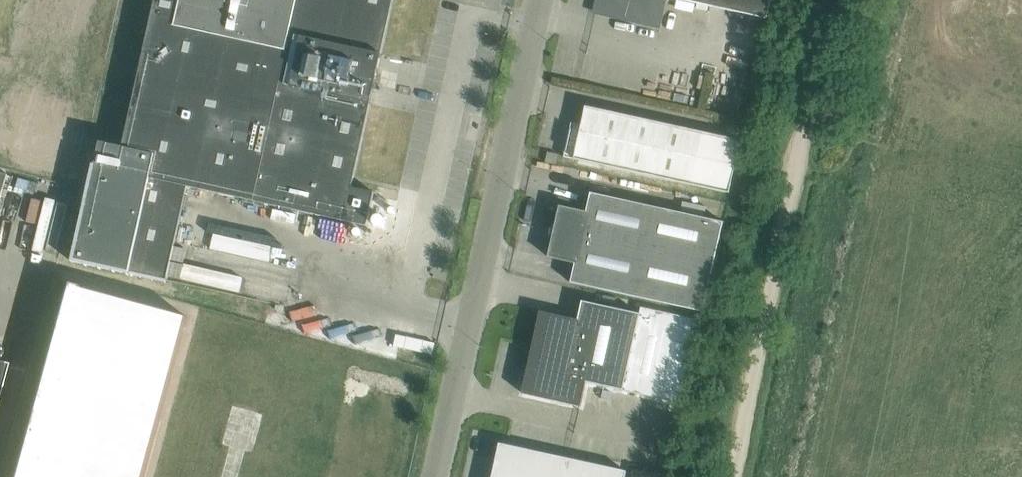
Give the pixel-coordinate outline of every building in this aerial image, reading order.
[(129,272),(167,280),(188,186),(367,226),(375,192),(352,187),(393,0),(156,0),(123,147),(101,142),(75,260),(129,272)] [(595,12),(659,26),(665,0),(598,0),(595,12)] [(768,19),(772,0),(683,0),(768,19)] [(606,165),(730,193),(742,140),(586,106),(582,125),(572,122),(564,157),(605,166),(606,165)] [(558,154),(548,152),(546,162),(556,164),(558,154)] [(704,312),(724,222),(591,193),(587,212),(598,214),(587,265),(576,263),(571,282),(704,312)] [(598,214),(587,212),(560,206),(549,257),(576,263),(587,265),(598,214)] [(11,476),(145,476),(188,317),(64,283),(11,476)] [(583,301),(579,319),(566,377),(586,382),(624,390),(641,314),(583,301)] [(641,314),(624,390),(684,404),(702,320),(642,307),(641,314)] [(566,377),(579,319),(541,311),(527,376),(522,375),(520,384),(525,385),(523,393),(581,406),(586,382),(566,377)] [(627,471),(500,443),(501,445),(494,476),(626,476),(627,471)]
